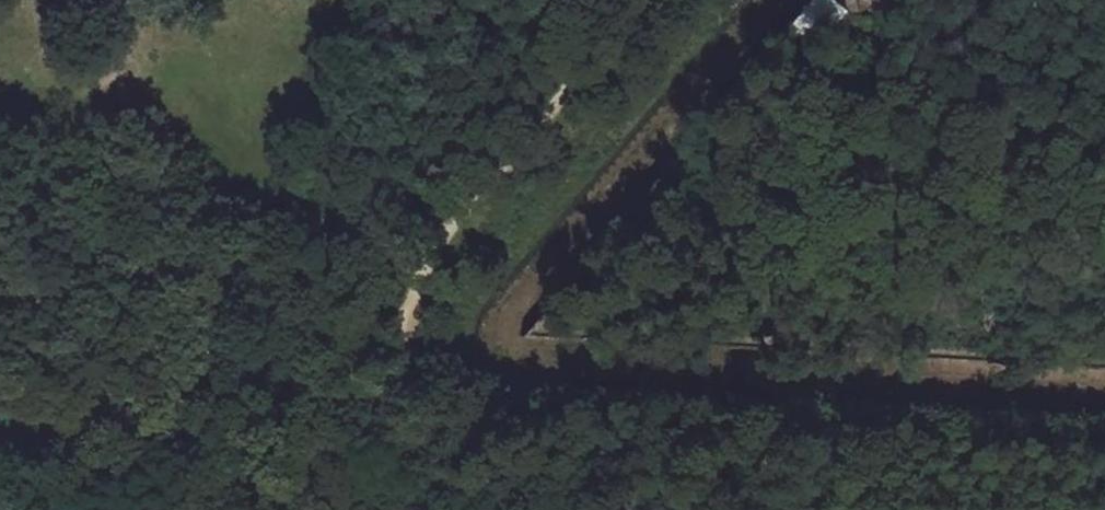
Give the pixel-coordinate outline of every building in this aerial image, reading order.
[(837,0),(810,0),(791,22),(815,42),(845,7),(837,0)]
